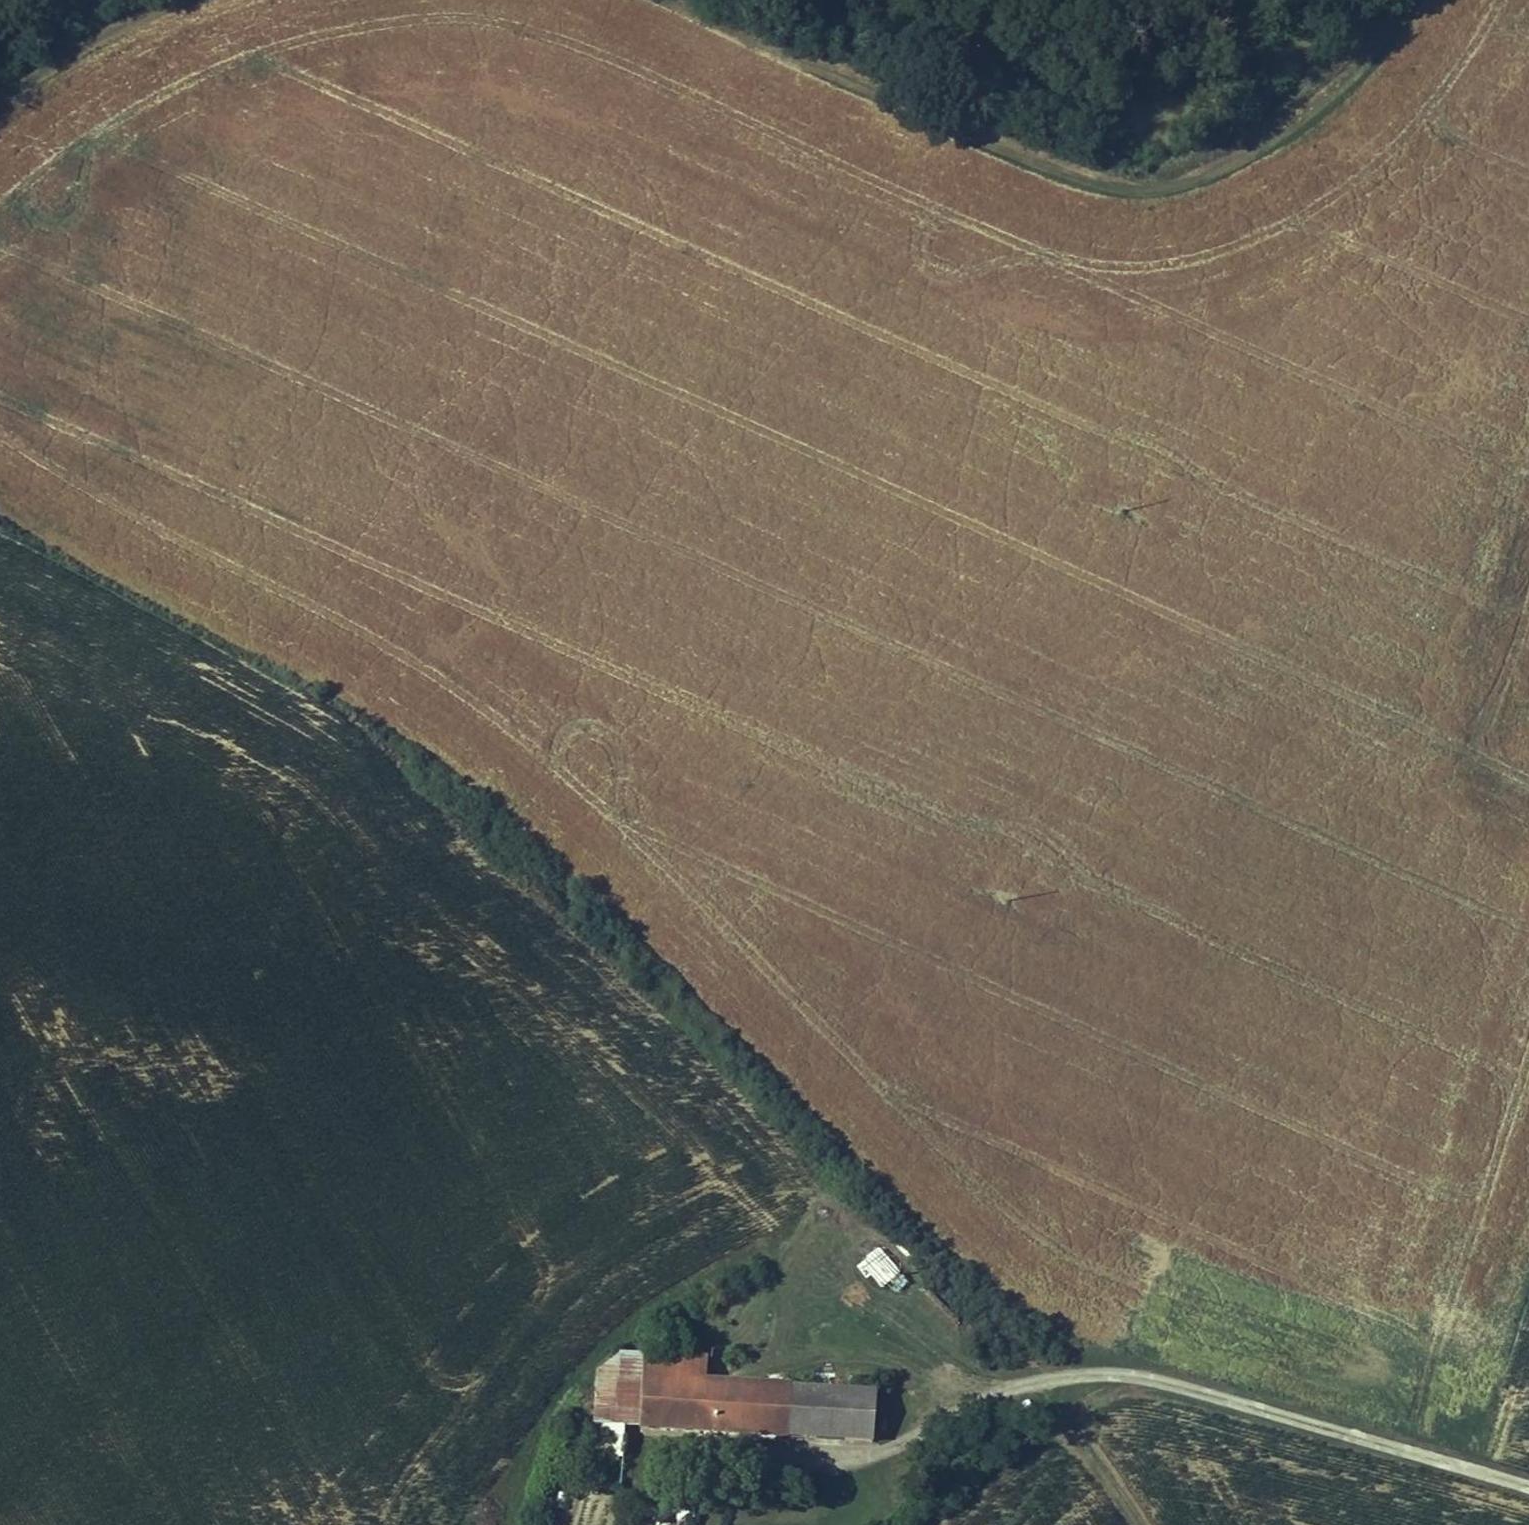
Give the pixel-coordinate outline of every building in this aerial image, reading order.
[(608,1458),(607,1477),(637,1477),(639,1437),(890,1449),(891,1392),(725,1386),(702,1386),(702,1357),(703,1344),(678,1343),(678,1354),(656,1354),(653,1406),(636,1406),(636,1432),(618,1431),(617,1459),(608,1458)] [(702,1357),(702,1386),(725,1386),(725,1358),(702,1357)] [(851,1382),(852,1360),(806,1358),(805,1379),(851,1382)]
